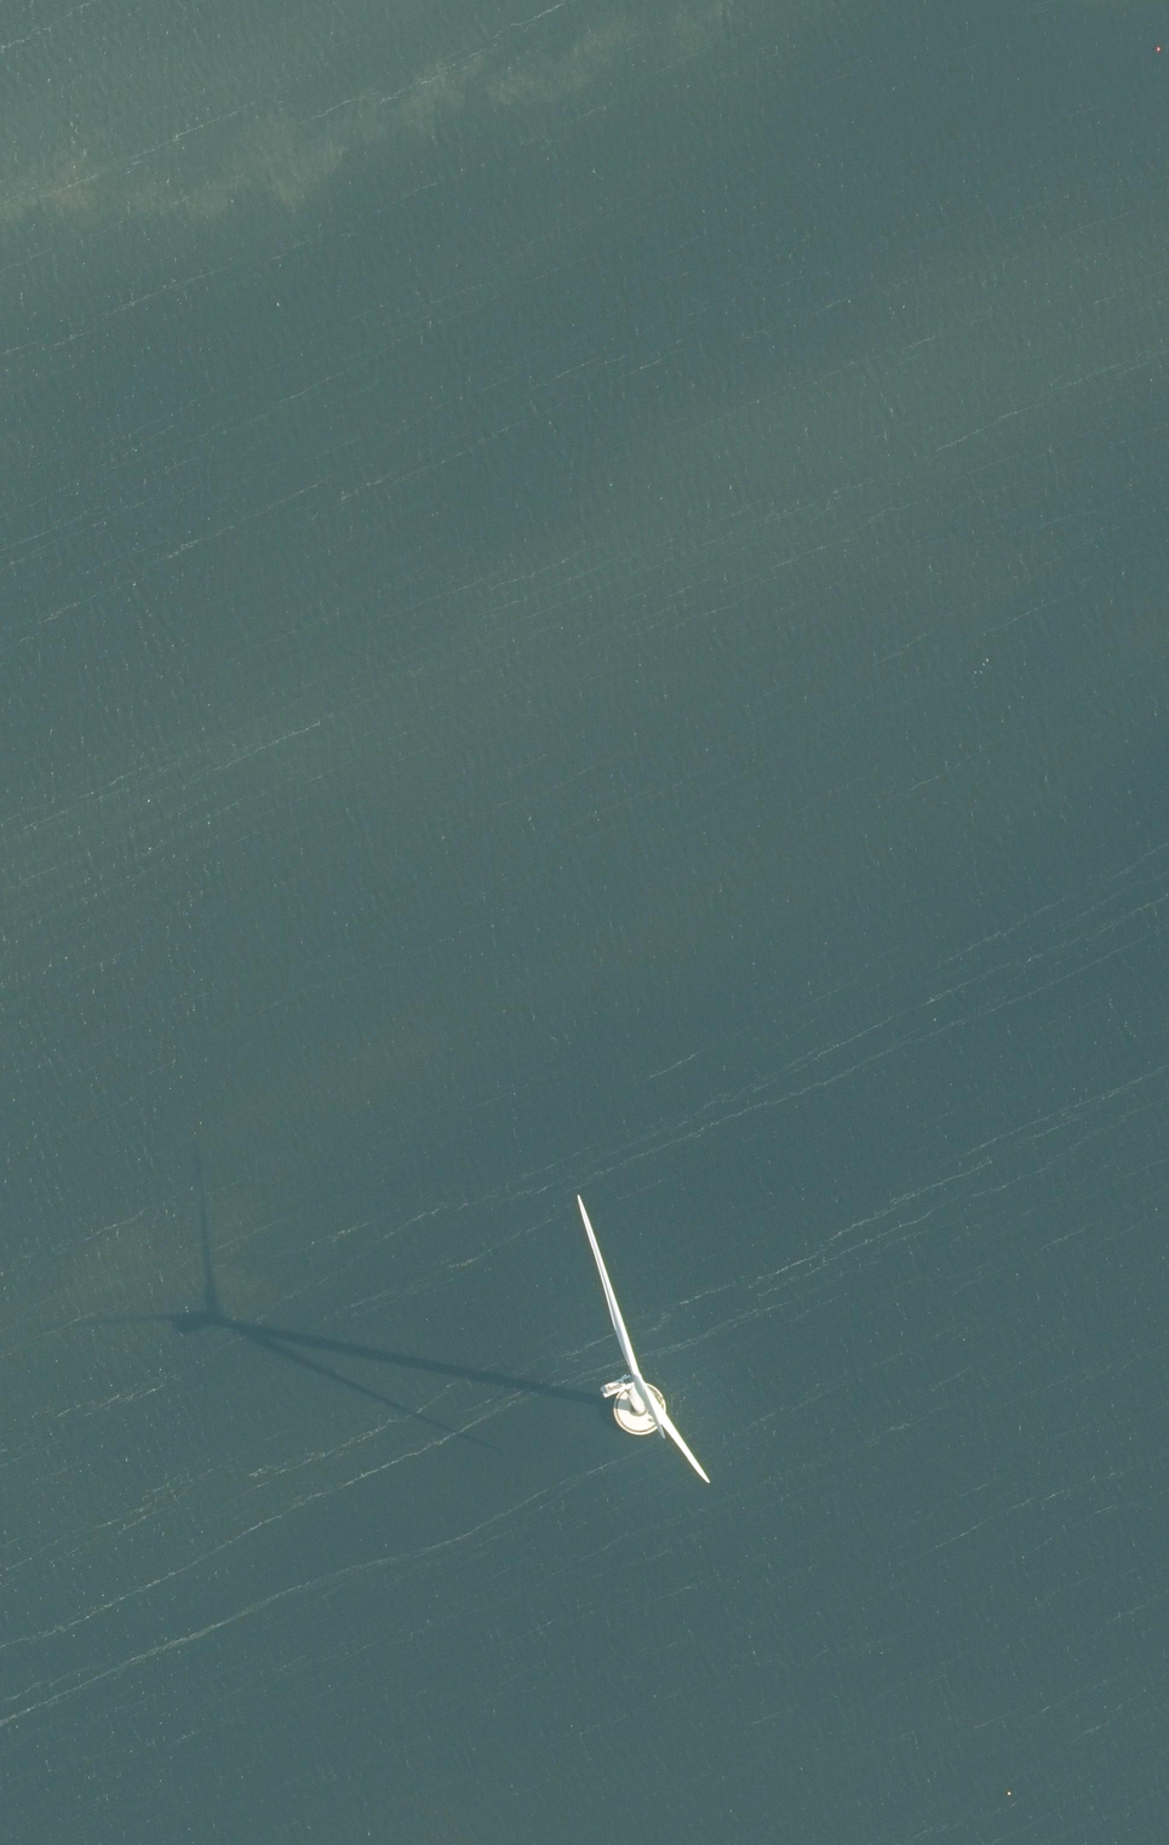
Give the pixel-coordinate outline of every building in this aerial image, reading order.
[(641,1407),(641,1406),(640,1405),(640,1404),(639,1403),(638,1403),(637,1402),(636,1402),(635,1402),(634,1403),(633,1403),(632,1404),(631,1405),(631,1406),(631,1407),(631,1408),(631,1409),(631,1410),(632,1411),(633,1411),(633,1412),(634,1412),(635,1413),(636,1413),(637,1413),(638,1412),(639,1411),(640,1411),(640,1410),(641,1409),(641,1408),(641,1407)]
